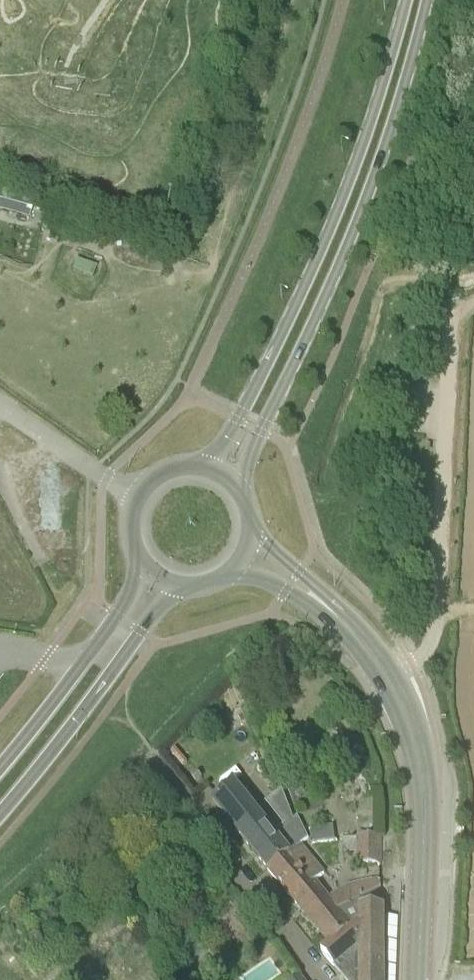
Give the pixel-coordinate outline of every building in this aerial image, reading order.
[(43,215),(46,205),(0,192),(0,210),(29,219),(31,212),(43,215)] [(269,871),(271,873),(290,857),(302,845),(303,847),(308,843),(300,830),(291,813),(283,794),(273,802),(272,801),(258,811),(236,783),(213,802),(269,871)] [(310,828),(312,842),(335,840),(333,825),(310,828)] [(357,835),(358,865),(381,863),(380,834),(357,835)] [(338,923),(381,896),(380,889),(381,888),(380,879),(373,879),(347,885),(328,896),(316,881),(325,873),(303,847),(302,845),(290,857),(271,873),(331,944),(332,945),(345,934),(338,923)] [(381,896),(338,923),(345,934),(332,945),(331,944),(322,952),(334,966),(361,943),(361,979),(384,979),(384,906),(382,906),(381,896)]
